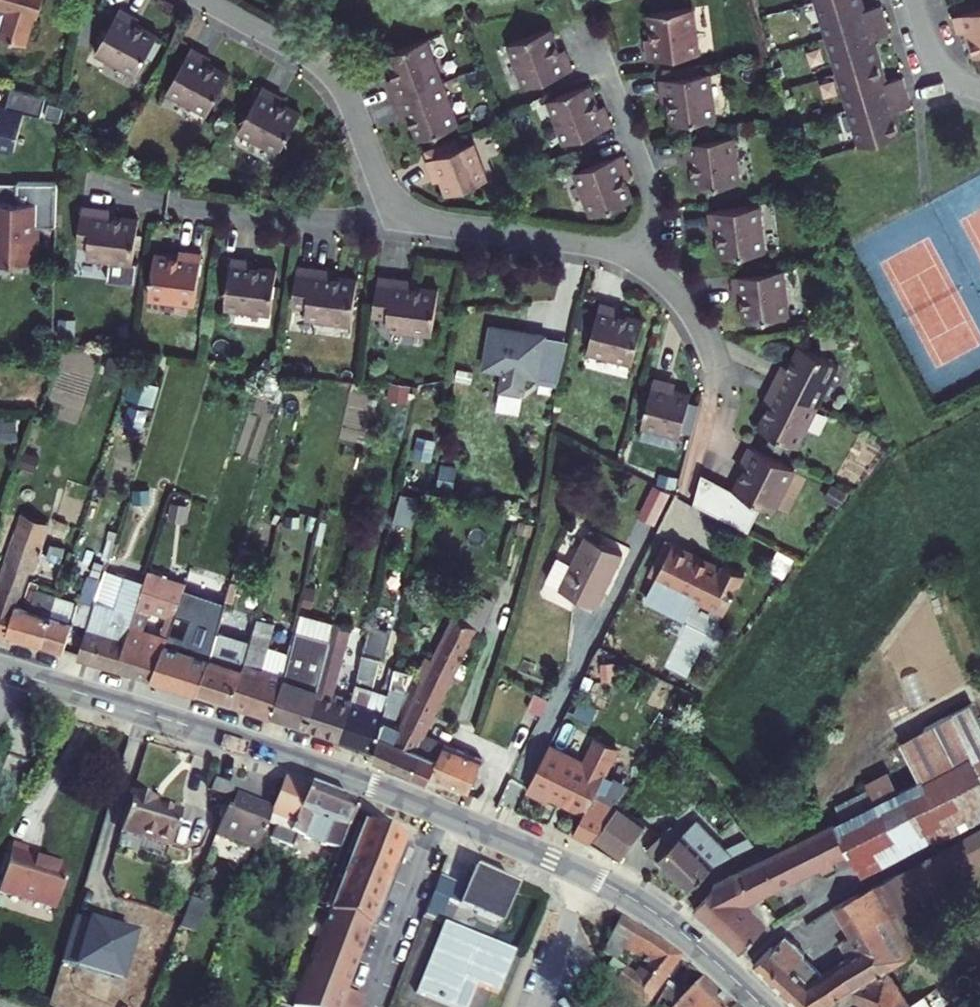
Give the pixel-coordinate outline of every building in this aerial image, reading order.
[(13,46),(21,18),(26,19),(31,0),(0,0),(0,42),(13,46)] [(862,142),(906,128),(899,106),(915,101),(911,87),(907,72),(890,78),(883,55),(877,34),(894,30),(889,14),(885,1),(868,7),(866,0),(819,0),(829,32),(840,69),(851,105),(862,142)] [(123,12),(108,4),(84,50),(125,72),(147,33),(119,18),(123,12)] [(687,6),(643,12),(647,42),(640,43),(643,59),(694,52),(687,6)] [(979,54),(979,53),(979,8),(957,15),(961,32),(971,29),(979,54)] [(521,87),(569,68),(563,53),(556,55),(545,27),(504,43),(521,87)] [(386,85),(392,100),(440,81),(424,39),(382,55),(393,83),(386,85)] [(195,51),(181,43),(156,89),(197,112),(219,72),(191,57),(195,51)] [(711,116),(705,70),(653,78),(656,94),(663,92),(667,122),(711,116)] [(440,81),(392,100),(397,114),(404,111),(414,140),(456,124),(440,81)] [(0,97),(0,143),(8,145),(15,109),(32,113),(37,90),(3,83),(0,97)] [(267,90),(253,83),(228,128),(269,151),(291,111),(263,96),(267,90)] [(560,142),(609,124),(603,109),(596,112),(586,83),(544,99),(560,142)] [(736,180),(729,134),(678,141),(680,157),(687,156),(692,186),(736,180)] [(448,139),(420,149),(424,159),(452,148),(448,139)] [(424,159),(422,159),(427,174),(434,172),(443,194),(484,178),(470,141),(452,148),(424,159)] [(625,168),(619,153),(571,171),(588,214),(630,199),(619,170),(625,168)] [(35,197),(0,197),(0,257),(35,257),(35,197)] [(762,248),(755,202),(704,210),(706,226),(713,224),(717,255),(762,248)] [(85,258),(131,263),(137,219),(106,215),(107,209),(80,205),(75,245),(86,246),(85,258)] [(184,248),(154,244),(148,289),(195,294),(201,243),(185,241),(184,248)] [(247,249),(231,247),(225,298),(271,304),(276,259),(246,256),(247,249)] [(328,258),(297,255),(292,294),(307,296),(306,308),(352,313),(357,269),(327,265),(328,258)] [(409,268),(378,264),(373,304),(388,306),(387,317),(433,323),(438,279),(408,275),(409,268)] [(786,312),(780,266),(728,273),(730,289),(737,288),(742,318),(786,312)] [(609,305),(594,301),(581,352),(627,363),(637,319),(608,312),(609,305)] [(526,332),(491,327),(485,369),(506,372),(503,391),(526,393),(528,375),(540,376),(545,334),(536,333),(536,335),(526,334),(526,332)] [(571,339),(545,335),(540,376),(560,379),(571,339)] [(775,364),(768,377),(814,400),(835,359),(795,339),(781,367),(775,364)] [(637,426),(676,435),(687,392),(664,387),(665,380),(649,376),(637,426)] [(814,400),(768,377),(761,391),(768,394),(754,422),(794,441),(814,400)] [(770,505),(791,463),(745,440),(737,455),(744,458),(730,485),(770,505)] [(640,513),(657,521),(673,489),(656,481),(640,513)] [(28,580),(30,574),(34,575),(46,535),(40,534),(42,529),(24,523),(13,552),(6,550),(4,557),(0,556),(0,571),(28,580)] [(587,526),(584,532),(597,538),(600,533),(587,526)] [(558,582),(556,585),(594,604),(621,550),(597,538),(584,532),(583,531),(569,560),(555,553),(544,576),(558,582)] [(721,612),(741,572),(722,562),(720,567),(673,544),(646,598),(685,617),(694,598),(721,612)] [(8,637),(20,603),(28,580),(0,571),(0,635),(8,637)] [(99,603),(96,613),(83,656),(134,672),(139,657),(126,653),(131,634),(140,604),(147,583),(109,571),(106,579),(99,603)] [(106,579),(93,575),(86,599),(99,603),(106,579)] [(140,604),(131,634),(126,653),(139,657),(134,672),(157,679),(167,646),(170,638),(183,597),(184,592),(186,586),(149,575),(147,583),(140,604)] [(59,597),(29,586),(25,605),(17,630),(46,639),(54,613),(59,597)] [(489,601),(465,590),(453,618),(474,627),(477,628),(489,601)] [(228,594),(220,592),(218,600),(226,602),(228,594)] [(82,605),(59,597),(54,613),(46,639),(69,646),(82,605)] [(170,638),(167,646),(157,679),(202,693),(212,660),(180,650),(195,601),(183,597),(170,638)] [(25,605),(20,603),(8,637),(14,639),(17,630),(25,605)] [(425,681),(431,669),(439,671),(451,677),(453,674),(462,678),(468,665),(459,661),(474,627),(453,618),(434,662),(428,659),(420,678),(425,681)] [(356,698),(354,703),(343,743),(378,756),(389,720),(393,698),(378,693),(392,625),(372,621),(361,673),(359,683),(356,698)] [(321,689),(320,691),(308,729),(343,743),(354,703),(337,697),(352,628),(335,624),(321,689)] [(252,664),(249,672),(238,704),(276,717),(287,679),(268,673),(276,632),(259,629),(252,664)] [(306,642),(296,640),(289,673),(298,676),(306,642)] [(249,672),(212,660),(202,693),(238,704),(249,672)] [(425,681),(413,709),(407,723),(427,732),(433,719),(451,677),(439,671),(431,669),(425,681)] [(395,687),(393,698),(389,720),(378,756),(376,762),(412,777),(428,738),(425,737),(427,732),(407,723),(413,709),(425,681),(420,678),(413,676),(410,675),(397,672),(395,687)] [(320,691),(287,679),(276,717),(308,729),(320,691)] [(459,752),(428,738),(412,777),(429,784),(432,778),(446,785),(459,752)] [(551,745),(529,790),(550,801),(552,796),(587,814),(577,834),(590,840),(614,806),(617,802),(598,792),(619,749),(597,739),(586,762),(551,745)] [(953,761),(979,812),(979,805),(975,796),(979,794),(979,759),(974,749),(953,761)] [(485,762),(459,752),(446,785),(460,791),(470,795),(485,762)] [(865,784),(868,789),(876,803),(860,813),(889,864),(979,815),(979,812),(953,761),(920,779),(910,761),(865,784)] [(275,770),(262,803),(256,819),(329,849),(348,802),(275,770)] [(226,781),(214,777),(210,788),(222,792),(226,781)] [(133,778),(121,822),(164,836),(174,804),(149,796),(153,784),(133,778)] [(248,794),(231,788),(225,804),(221,802),(212,825),(248,839),(256,819),(262,803),(247,796),(248,794)] [(868,789),(834,807),(843,822),(834,826),(850,854),(864,878),(889,864),(860,813),(876,803),(868,789)] [(753,839),(723,800),(713,807),(704,814),(733,849),(753,839)] [(614,806),(590,840),(617,860),(642,825),(614,806)] [(358,821),(356,824),(323,910),(286,1005),(291,1006),(351,1006),(356,995),(338,988),(363,926),(393,850),(398,836),(358,821)] [(678,832),(656,857),(689,887),(714,858),(729,851),(703,825),(689,842),(678,832)] [(834,826),(818,834),(834,862),(850,854),(834,826)] [(910,867),(929,901),(979,871),(979,829),(910,867)] [(834,862),(818,834),(717,880),(721,883),(696,909),(743,954),(761,936),(769,928),(741,902),(756,901),(818,865),(823,873),(836,865),(834,862)] [(0,864),(0,883),(53,900),(63,863),(37,855),(22,850),(23,839),(9,835),(0,864)] [(511,884),(470,866),(453,906),(495,923),(511,884)] [(756,966),(799,1006),(827,1006),(854,990),(893,966),(910,956),(948,932),(929,901),(910,867),(837,906),(854,934),(841,942),(850,956),(818,976),(800,958),(804,953),(799,949),(802,946),(796,941),(793,943),(786,937),(775,949),(756,966)] [(639,939),(603,918),(592,949),(603,954),(613,960),(622,966),(628,957),(639,939)] [(436,920),(407,990),(447,1006),(460,1006),(470,984),(491,993),(509,950),(436,920)] [(761,936),(743,954),(749,960),(768,942),(761,936)] [(663,953),(639,939),(628,957),(622,966),(647,983),(667,956),(663,953)] [(774,948),(768,942),(749,960),(756,966),(774,948)] [(631,1004),(647,983),(622,966),(613,960),(605,985),(616,993),(631,1004)] [(644,1004),(647,1006),(716,1006),(718,1004),(674,964),(655,987),(644,1004)] [(893,966),(854,990),(865,1006),(888,1006),(910,1006),(912,1006),(892,976),(898,973),(893,966)] [(915,996),(919,1001),(927,996),(923,990),(915,996)] [(912,1006),(910,1006),(932,1006),(933,1006),(927,996),(919,1001),(912,1006)]
